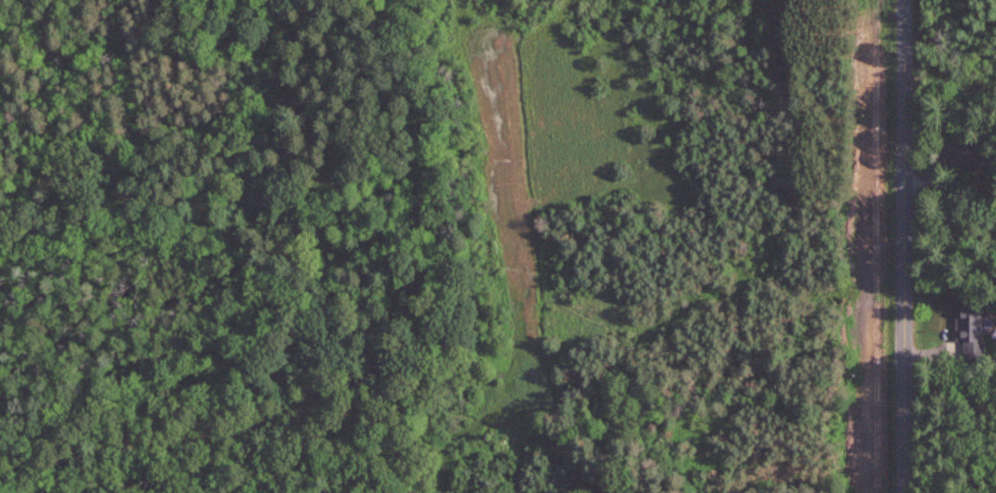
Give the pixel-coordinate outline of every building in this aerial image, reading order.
[(983,305),(962,305),(962,357),(983,357),(983,305)]
